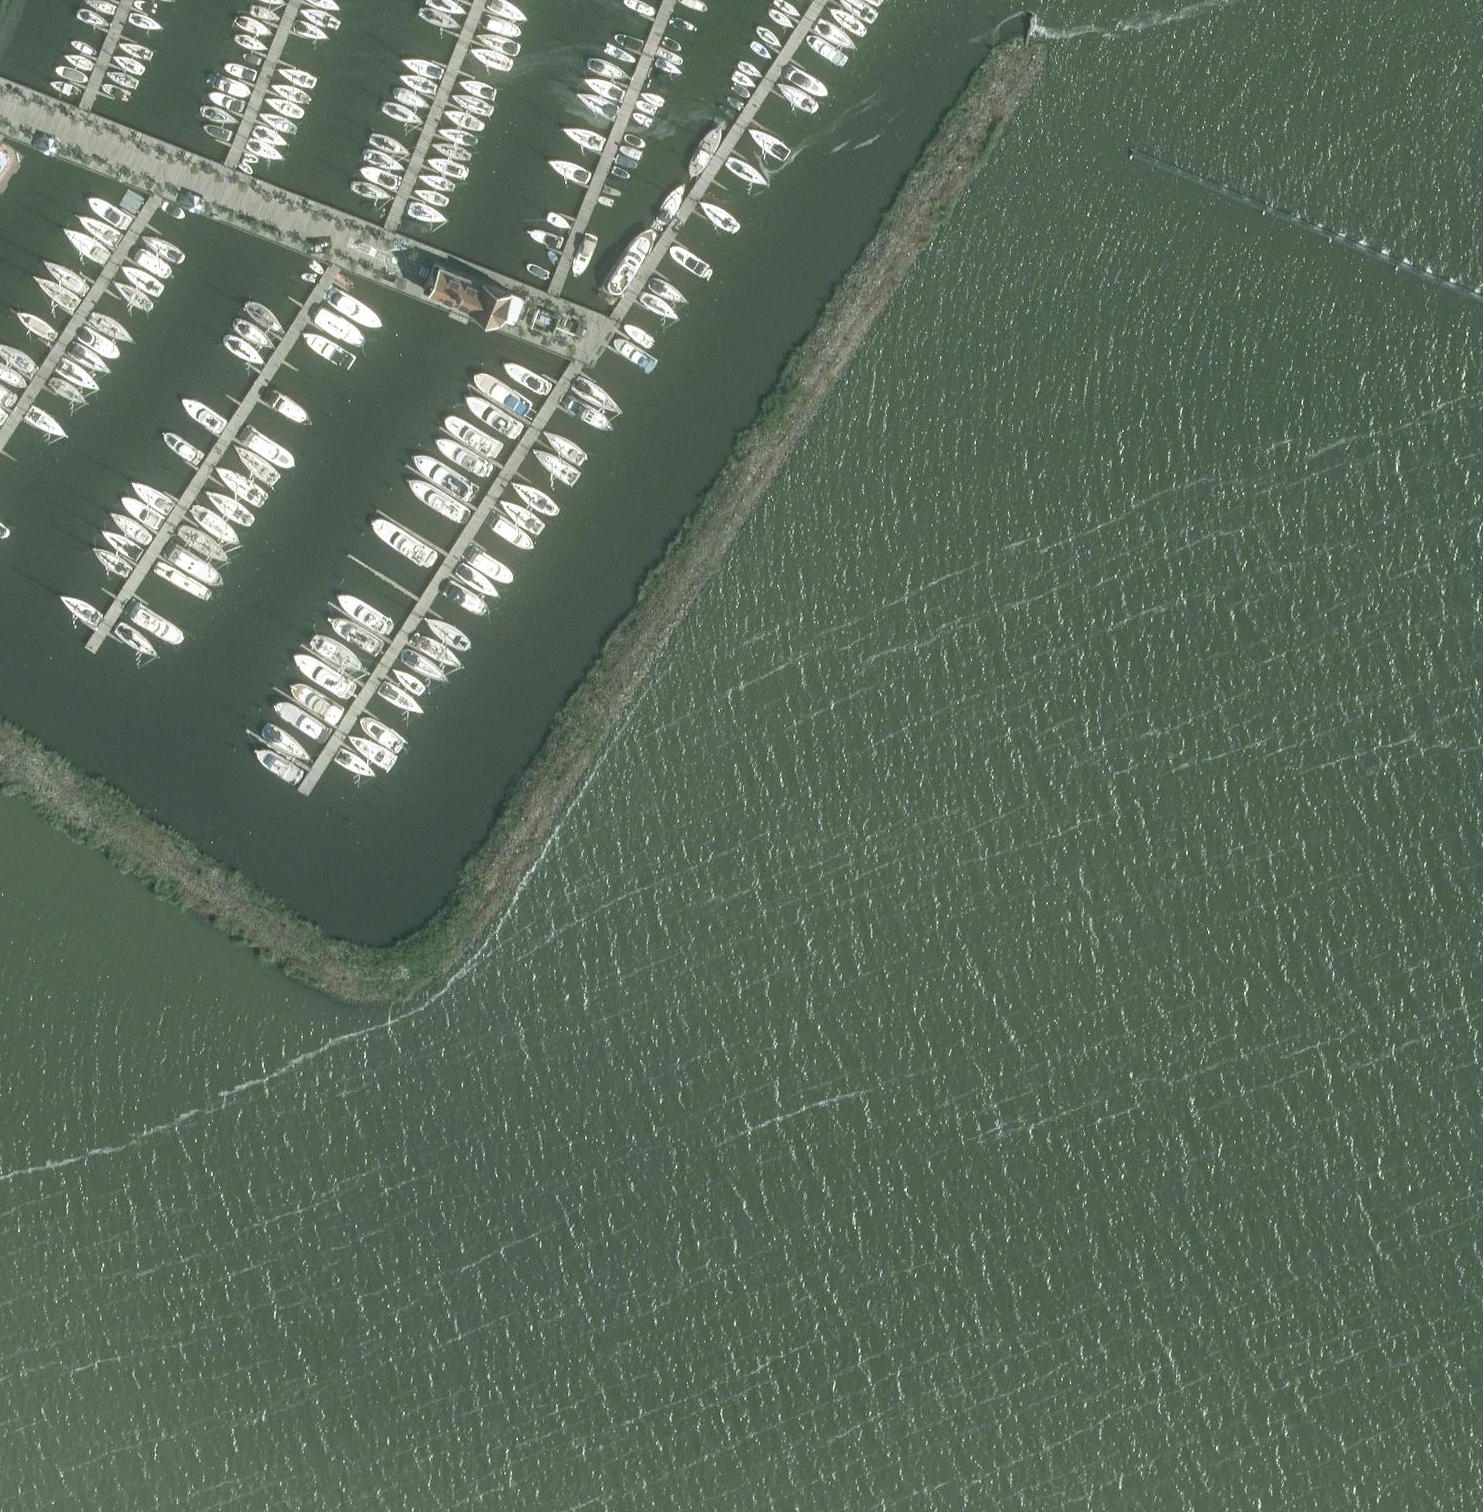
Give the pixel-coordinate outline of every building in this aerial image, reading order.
[(436,260),(425,288),(500,318),(511,290),(436,260)]
